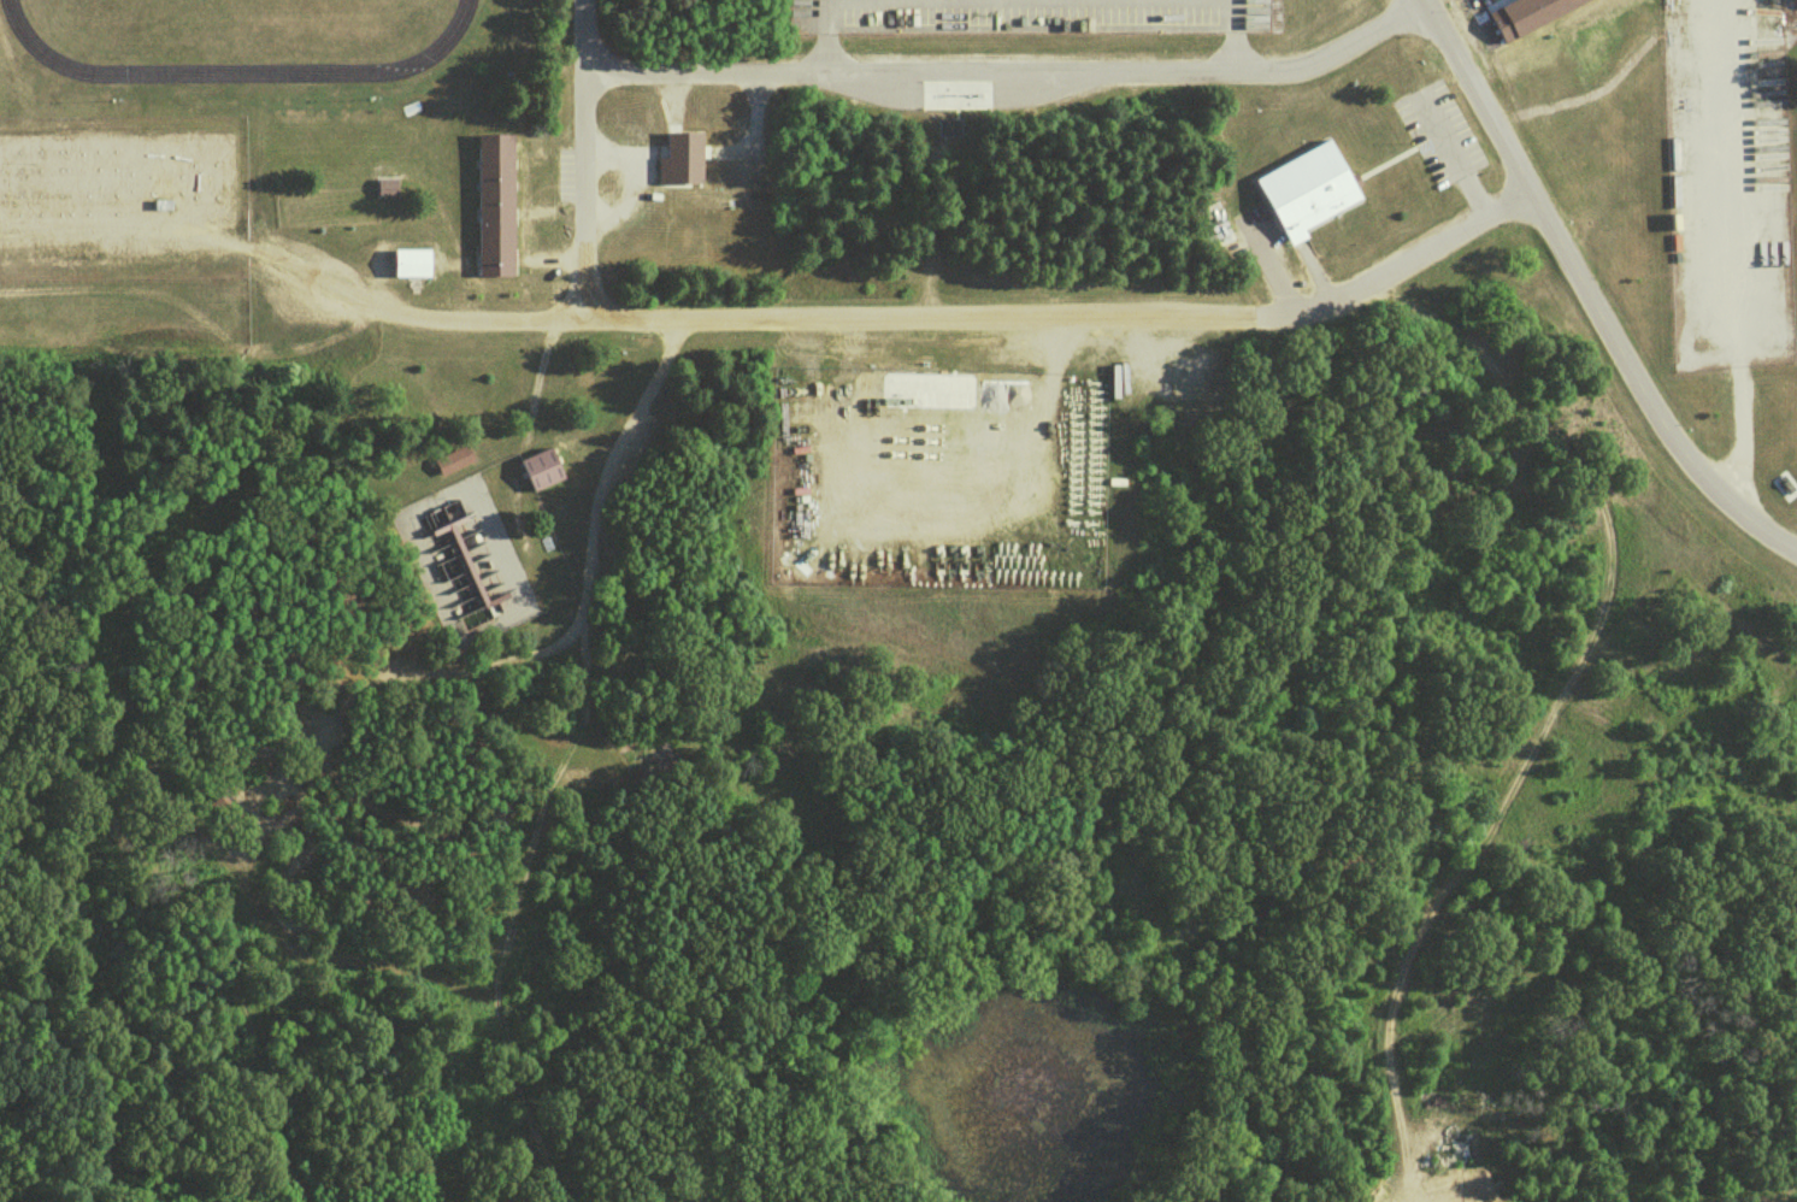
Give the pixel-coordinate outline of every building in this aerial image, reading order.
[(699,183),(700,130),(664,130),(664,156),(656,156),(655,182),(699,183)] [(478,139),(519,139),(518,277),(477,277),(478,139)] [(1328,141),(1362,199),(1290,241),(1256,183),(1328,141)] [(518,456),(529,489),(561,479),(551,446),(518,456)]
